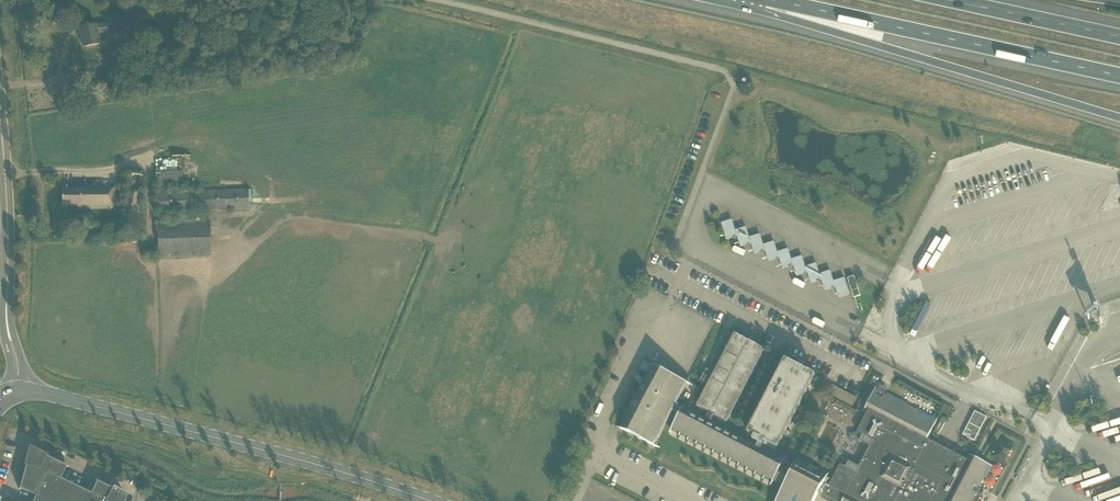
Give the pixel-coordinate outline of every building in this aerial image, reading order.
[(134,26),(130,10),(104,16),(106,23),(95,25),(79,28),(83,47),(99,44),(97,34),(108,31),(108,32),(134,26)] [(182,173),(155,173),(156,186),(182,185),(182,173)] [(128,174),(124,211),(140,213),(145,176),(128,174)] [(80,209),(117,209),(117,188),(62,189),(62,206),(80,206),(80,209)] [(183,210),(184,222),(157,223),(158,258),(210,256),(209,221),(196,222),(195,211),(249,209),(248,189),(157,193),(157,211),(183,210)] [(736,222),(725,225),(730,242),(740,239),(744,250),(754,247),(756,255),(768,252),(772,263),(782,260),(786,270),(796,267),(800,278),(811,275),(814,285),(825,282),(828,292),(838,289),(842,300),(853,297),(848,279),(837,282),(834,272),(824,275),(820,264),(809,268),(806,258),(796,261),(793,251),(781,254),(778,243),(768,246),(764,235),(752,239),(749,229),(739,232),(736,222)] [(849,277),(855,296),(862,294),(855,274),(849,277)] [(714,373),(706,368),(700,380),(703,382),(704,381),(708,383),(696,406),(727,421),(764,349),(734,333),(714,373)] [(786,360),(757,415),(748,433),(779,448),(816,375),(786,360)] [(620,427),(654,445),(687,383),(652,365),(620,427)] [(856,397),(832,385),(827,394),(851,407),(856,397)] [(875,390),(876,389),(875,388),(863,412),(866,413),(856,432),(867,437),(851,470),(840,464),(830,484),(824,482),(830,470),(799,454),(793,467),(783,462),(786,456),(684,403),(671,428),(773,481),(778,471),(788,476),(775,500),(814,500),(818,493),(823,496),(822,499),(827,500),(972,500),(975,494),(974,494),(974,492),(979,494),(982,489),(977,487),(978,485),(979,486),(990,465),(967,453),(965,458),(944,448),(941,453),(933,449),(935,446),(926,441),(936,421),(886,394),(885,396),(884,395),(886,390),(879,387),(876,391),(875,390)] [(963,434),(975,440),(988,416),(976,410),(963,434)] [(123,500),(124,495),(119,493),(120,492),(97,481),(91,493),(60,479),(66,466),(39,453),(39,454),(30,449),(28,458),(19,489),(20,489),(20,488),(36,496),(33,500),(124,500),(123,500)] [(8,477),(10,470),(1,468),(0,473),(0,483),(4,484),(6,476),(8,477)]
